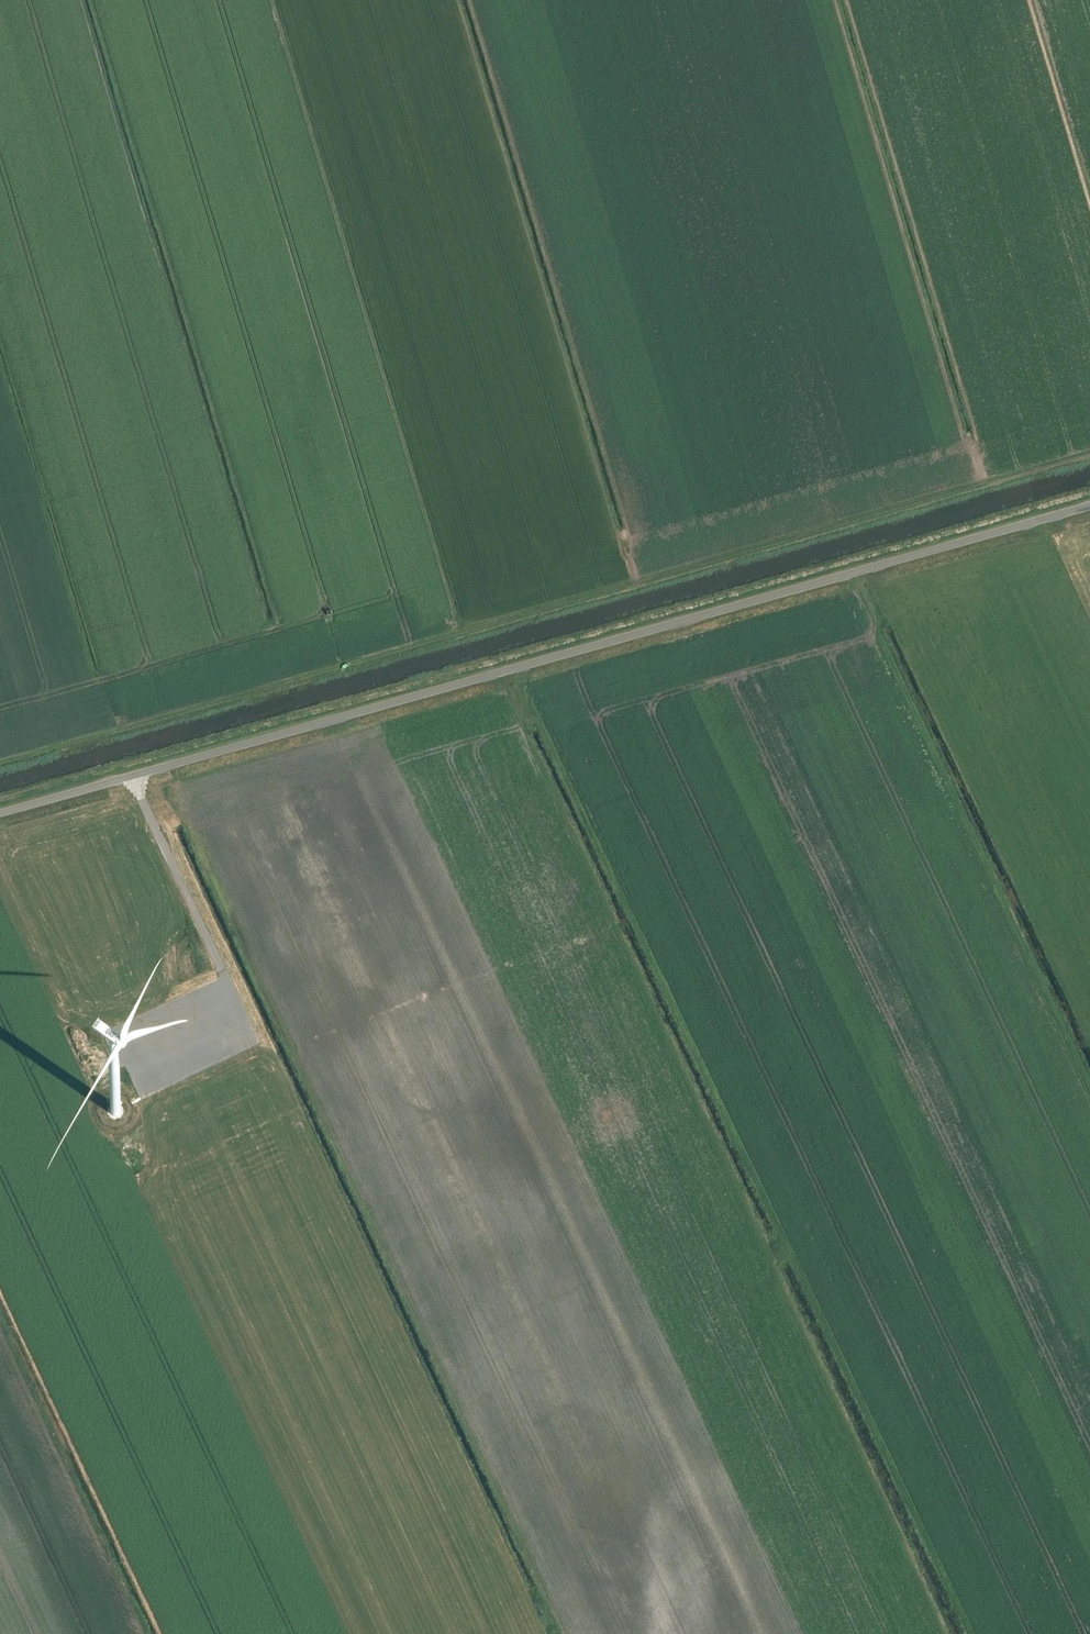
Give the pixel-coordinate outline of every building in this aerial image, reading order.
[(110,1111),(110,1112),(111,1113),(111,1114),(111,1115),(112,1115),(112,1116),(113,1116),(114,1116),(115,1117),(116,1117),(117,1117),(117,1116),(118,1116),(119,1116),(119,1115),(120,1115),(120,1114),(120,1113),(121,1113),(121,1112),(121,1111),(121,1110),(120,1110),(120,1109),(120,1108),(119,1108),(119,1107),(118,1107),(117,1107),(117,1106),(116,1106),(115,1106),(114,1107),(113,1107),(112,1107),(112,1108),(111,1108),(111,1109),(111,1110),(110,1111)]
